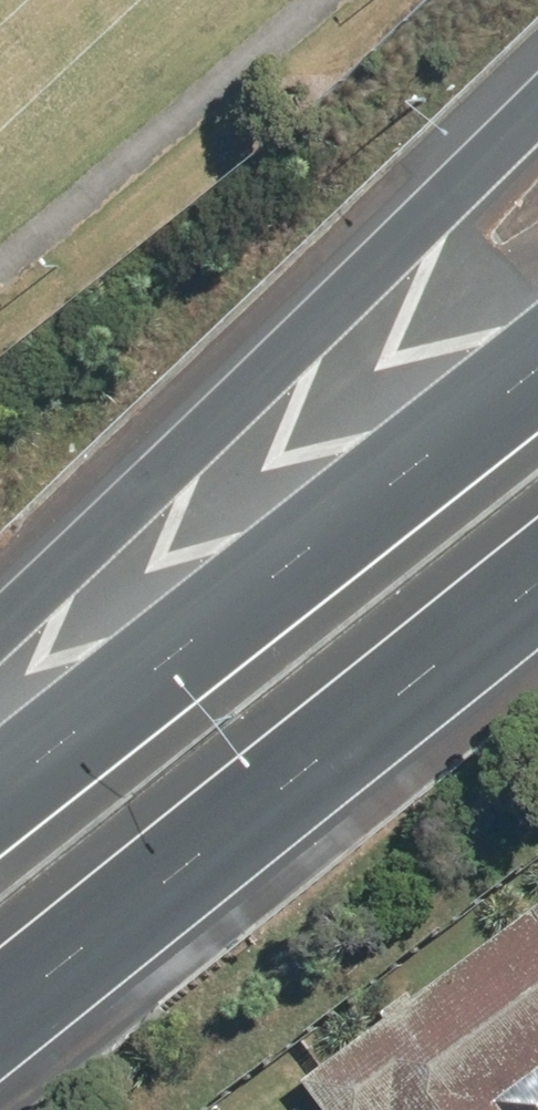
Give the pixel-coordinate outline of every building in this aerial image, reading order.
[(311,1075),(336,1109),(515,1109),(506,1098),(537,1074),(537,909),(311,1075)] [(506,1098),(515,1109),(537,1109),(537,1074),(506,1098)]
